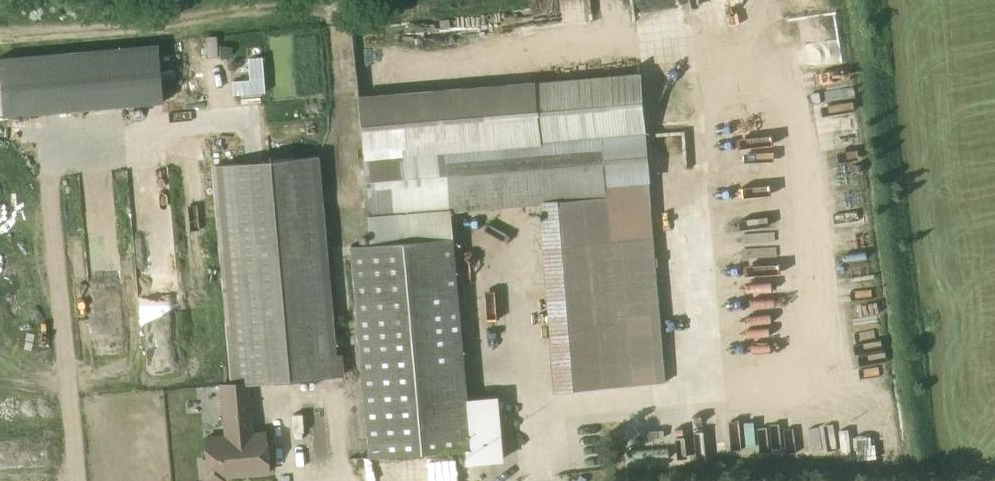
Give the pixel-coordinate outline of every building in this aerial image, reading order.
[(0,58),(0,98),(2,116),(160,102),(155,45),(0,58)] [(470,448),(465,399),(448,212),(542,203),(543,222),(541,222),(554,392),(666,382),(641,73),(355,96),(367,244),(350,245),(368,457),(462,449),(470,448)] [(200,458),(202,480),(215,480),(222,480),(222,476),(266,472),(262,431),(252,431),(248,384),(342,376),(340,353),(334,354),(316,156),(210,165),(229,382),(217,383),(221,435),(202,436),(203,457),(200,458)] [(848,309),(852,351),(878,348),(874,306),(848,309)] [(753,361),(783,356),(781,347),(751,352),(753,361)] [(198,408),(215,408),(215,382),(198,383),(198,408)] [(470,448),(462,449),(463,463),(499,460),(493,396),(465,399),(470,448)]
